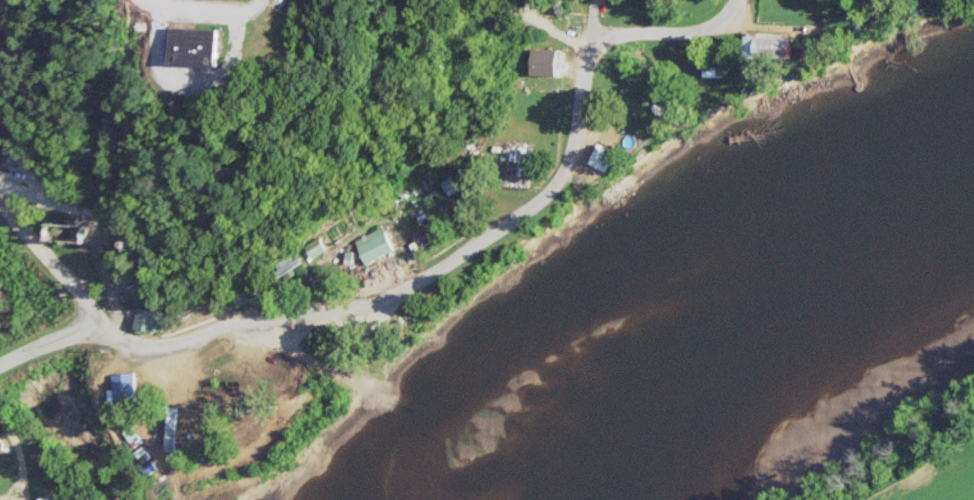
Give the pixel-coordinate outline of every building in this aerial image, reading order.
[(168,63),(214,65),(216,27),(170,26),(168,63)] [(745,57),(793,57),(793,32),(745,32),(745,57)] [(0,164),(13,165),(14,142),(1,142),(0,164)] [(606,170),(616,150),(599,142),(589,162),(606,170)] [(81,223),(45,223),(45,241),(81,241),(81,223)] [(391,249),(380,227),(352,241),(363,263),(391,249)] [(120,255),(146,255),(146,232),(120,232),(120,255)] [(309,259),(322,252),(317,241),(303,248),(309,259)] [(299,269),(293,258),(272,270),(278,281),(299,269)] [(123,284),(123,297),(138,297),(138,284),(123,284)] [(133,402),(133,372),(111,372),(111,402),(133,402)] [(174,452),(174,406),(165,406),(165,452),(174,452)] [(132,447),(141,442),(130,420),(121,425),(132,447)] [(219,458),(217,450),(204,453),(206,461),(219,458)]
